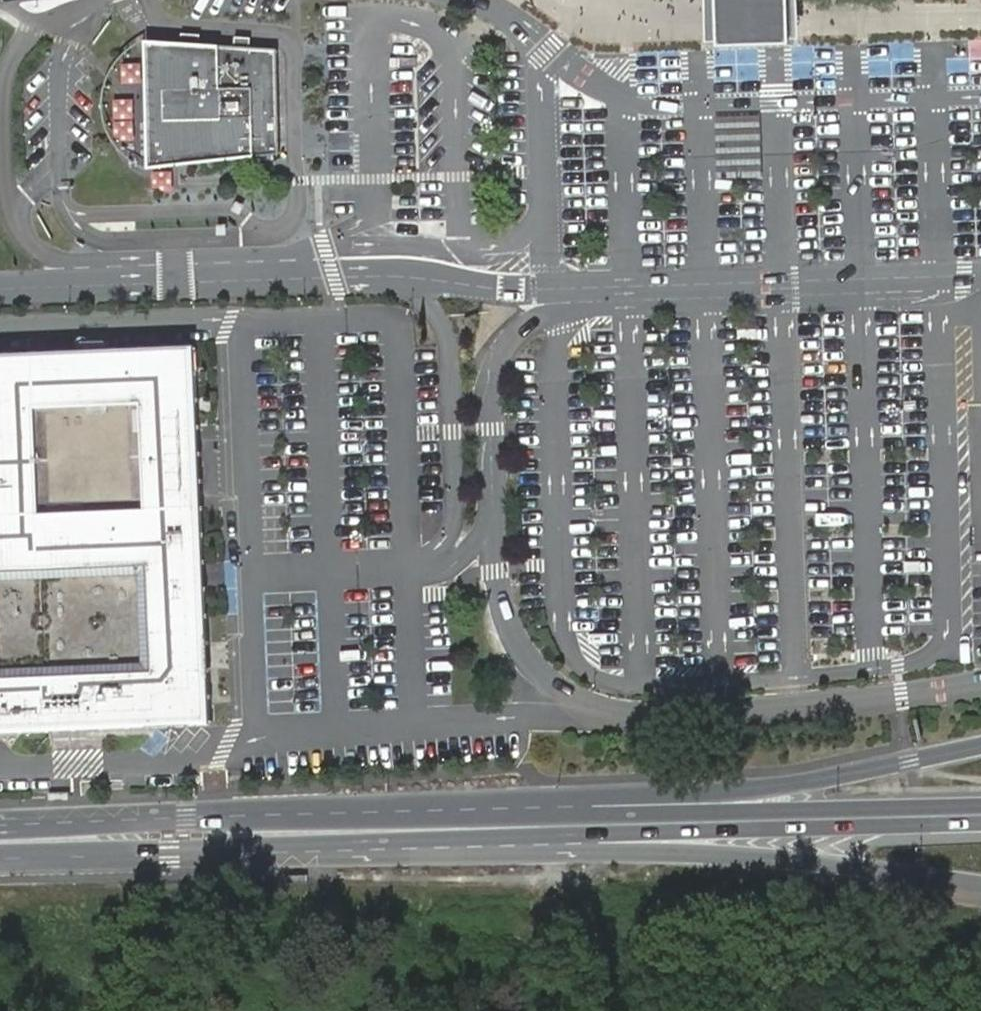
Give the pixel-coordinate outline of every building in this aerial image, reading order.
[(790,0),(721,0),(722,25),(722,48),(774,46),(792,46),(791,23),(790,0)] [(185,44),(144,40),(148,169),(180,165),(280,154),(278,50),(251,48),(251,37),(236,38),(235,47),(200,44),(201,35),(186,36),(185,44)] [(202,508),(196,346),(0,354),(0,517),(202,508)] [(0,517),(0,733),(212,724),(202,508),(0,517)]
